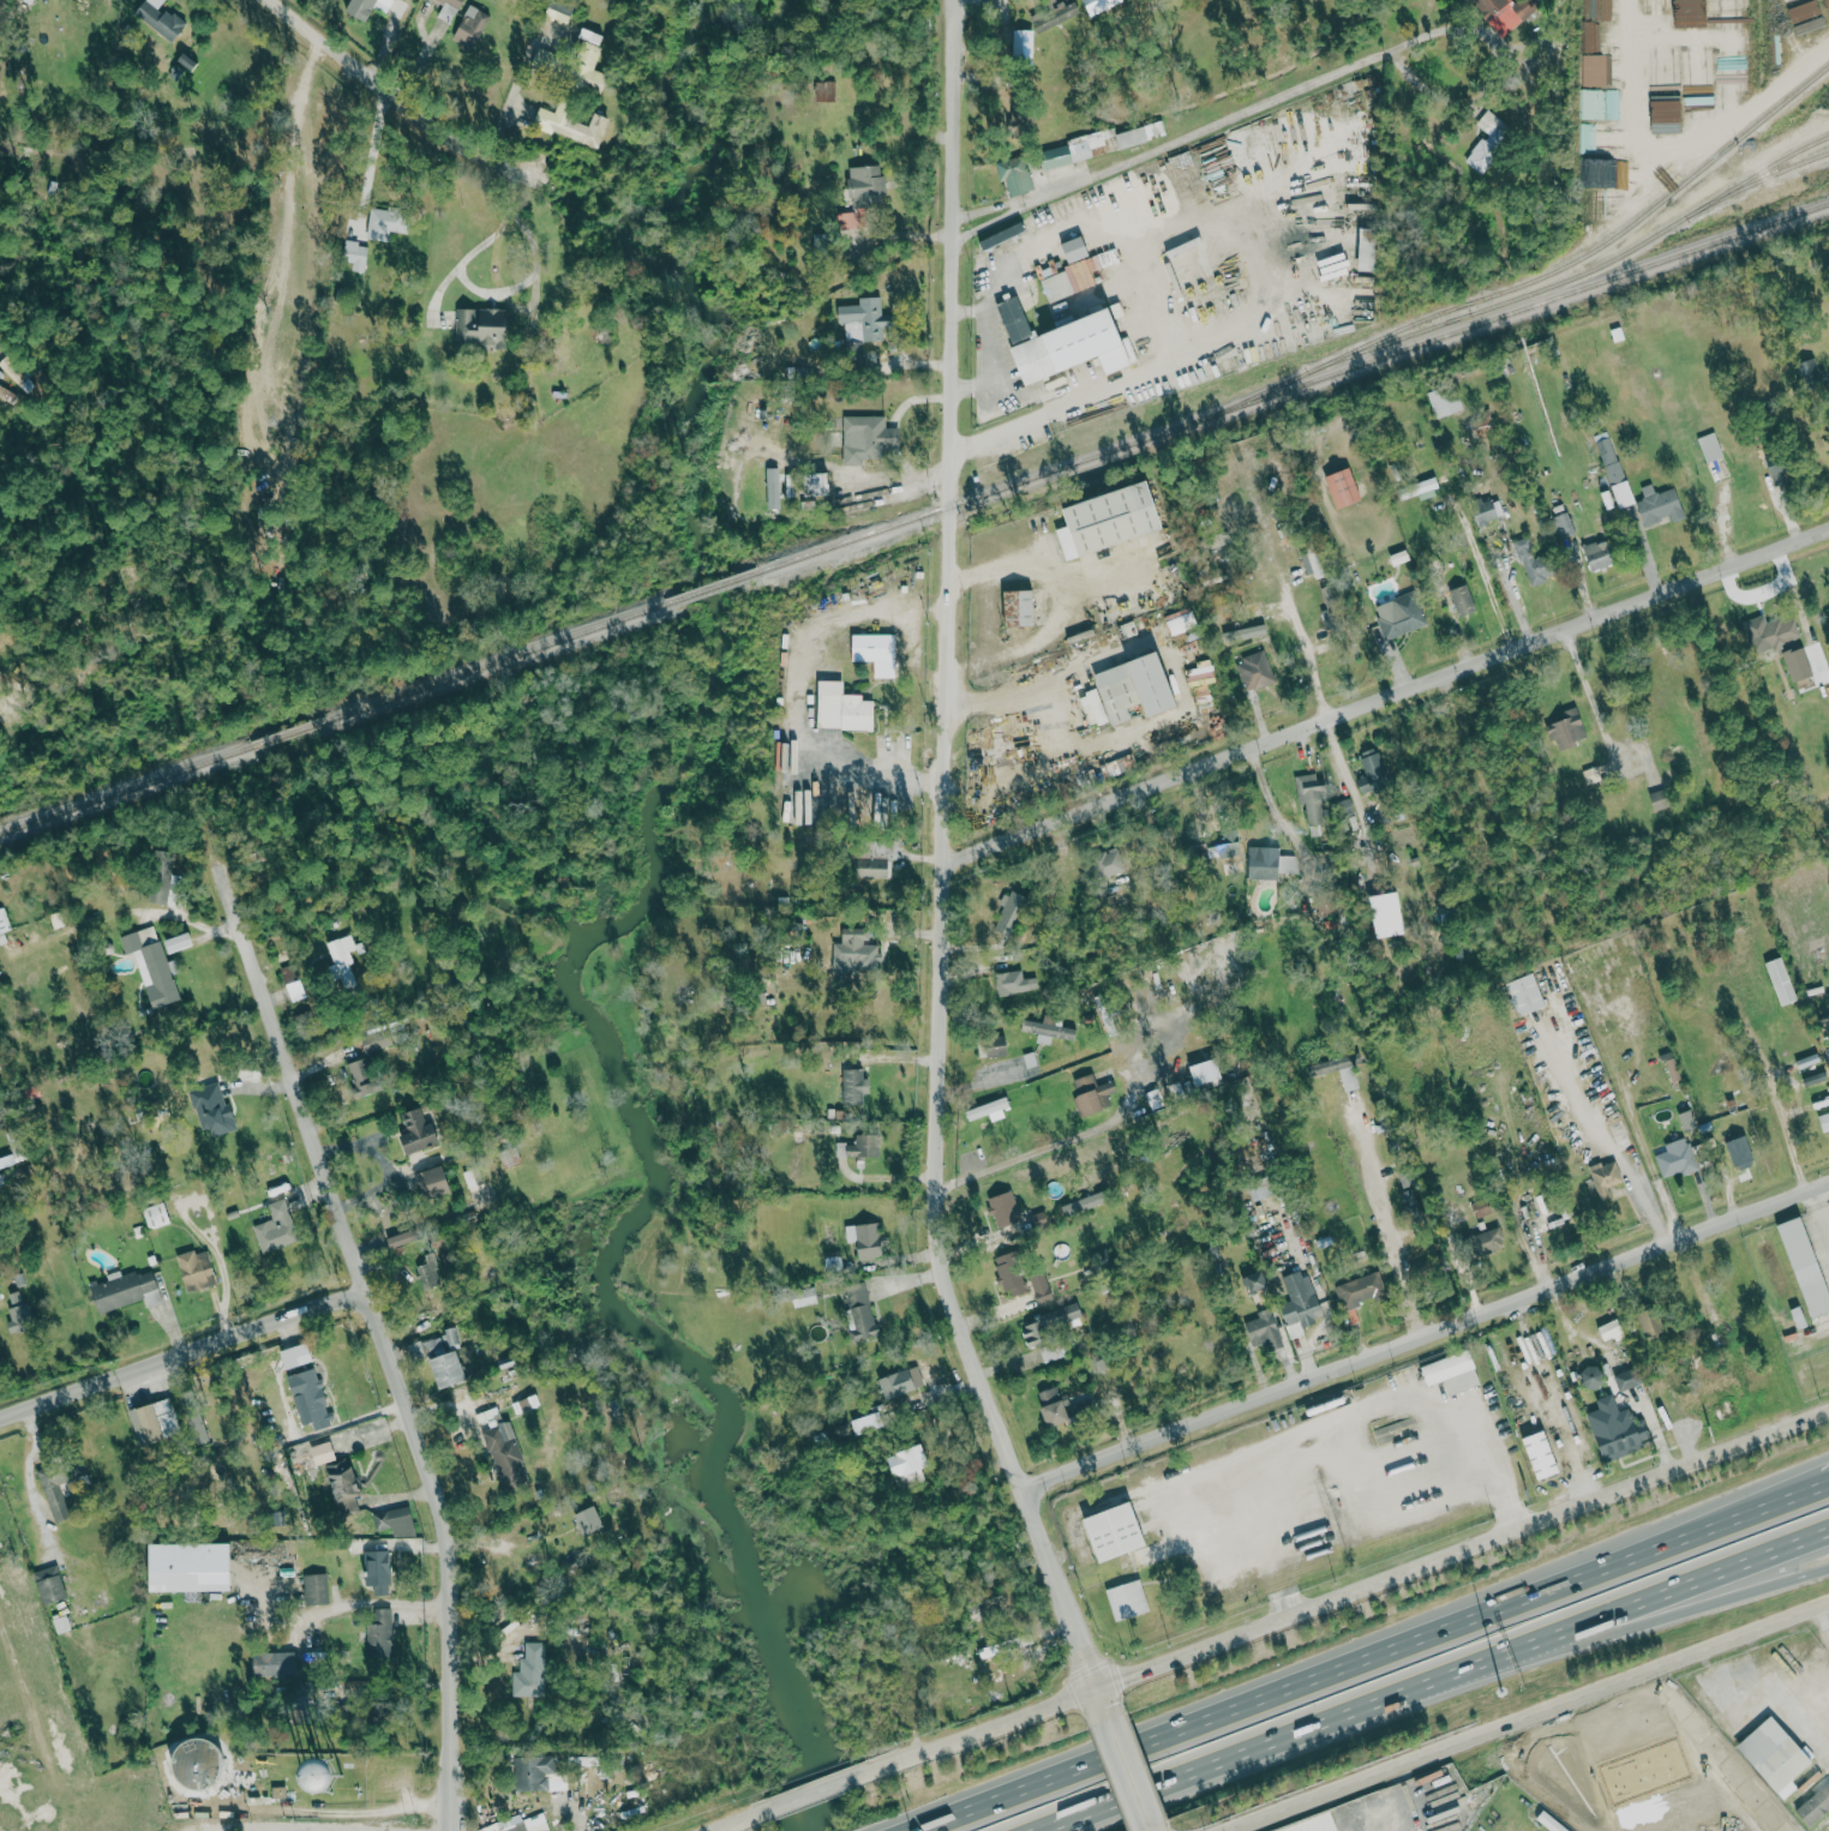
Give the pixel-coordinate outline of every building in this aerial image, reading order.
[(135,14),(173,41),(185,24),(160,6),(164,0),(145,0),(135,14)] [(393,0),(349,0),(344,10),(365,22),(373,7),(385,14),(393,0)] [(461,0),(436,0),(442,3),(436,17),(452,23),(461,0)] [(1535,10),(1529,2),(1519,10),(1510,0),(1469,0),(1502,38),(1535,10)] [(1030,14),(1036,33),(1071,21),(1065,3),(1030,14)] [(472,49),(490,15),(470,4),(452,38),(472,49)] [(593,68),(605,34),(583,27),(566,77),(603,90),(608,74),(593,68)] [(1032,31),(1014,31),(1014,53),(1033,52),(1032,31)] [(1685,105),(1715,105),(1714,55),(1684,56),(1685,105)] [(816,81),(816,101),(836,100),(835,81),(816,81)] [(1651,134),(1681,133),(1680,98),(1651,98),(1651,134)] [(599,148),(610,117),(594,111),(589,125),(570,118),(575,107),(559,101),(555,111),(540,106),(533,125),(599,148)] [(1475,124),(1486,132),(1464,162),(1480,174),(1514,128),(1486,108),(1475,124)] [(1120,147),(1165,133),(1161,120),(1116,134),(1120,147)] [(1041,152),(1045,168),(1073,161),(1069,145),(1041,152)] [(1001,180),(1006,179),(1010,195),(1033,189),(1024,154),(996,161),(1001,180)] [(839,227),(872,224),(870,206),(887,205),(882,163),(849,167),(853,211),(837,212),(839,227)] [(407,233),(410,210),(370,206),(367,239),(388,241),(389,232),(407,233)] [(983,250),(1024,230),(1016,214),(975,234),(983,250)] [(1359,270),(1376,271),(1378,228),(1361,227),(1359,270)] [(1069,262),(1090,255),(1082,234),(1062,242),(1069,262)] [(343,261),(352,262),(351,270),(364,272),(368,244),(345,241),(343,261)] [(1048,302),(1098,284),(1089,258),(1052,271),(1048,260),(1034,265),(1048,302)] [(1024,384),(1100,356),(1106,373),(1136,363),(1119,317),(1125,315),(1121,304),(1033,335),(1019,294),(996,302),(1012,347),(1011,347),(1024,384)] [(882,296),(859,296),(859,304),(838,305),(839,323),(846,322),(848,365),(864,364),(863,340),(884,340),(882,296)] [(455,346),(507,346),(508,308),(456,307),(455,346)] [(1797,363),(1804,393),(1826,388),(1819,357),(1797,363)] [(1463,409),(1453,383),(1427,392),(1437,419),(1463,409)] [(1476,438),(1495,432),(1489,414),(1470,420),(1476,438)] [(843,465),(865,465),(865,458),(884,458),(884,447),(899,447),(900,427),(886,427),(886,416),(843,415),(843,465)] [(1724,456),(1715,431),(1697,438),(1706,463),(1724,456)] [(1609,484),(1624,480),(1609,434),(1594,438),(1609,484)] [(1778,488),(1787,483),(1790,489),(1801,483),(1783,448),(1763,458),(1778,488)] [(781,508),(780,467),(767,468),(768,508),(781,508)] [(1325,476),(1337,509),(1363,500),(1350,467),(1325,476)] [(829,494),(829,472),(810,472),(810,494),(829,494)] [(1421,500),(1440,494),(1434,477),(1398,489),(1401,499),(1419,494),(1421,500)] [(1151,480),(1063,507),(1069,525),(1056,529),(1065,559),(1166,528),(1151,480)] [(1611,485),(1619,509),(1636,503),(1628,480),(1611,485)] [(1640,487),(1644,499),(1636,501),(1643,525),(1670,517),(1672,523),(1685,518),(1675,487),(1655,493),(1652,483),(1640,487)] [(1499,499),(1472,505),(1476,524),(1504,517),(1499,499)] [(1553,517),(1561,538),(1575,532),(1567,511),(1553,517)] [(1545,555),(1536,558),(1529,536),(1511,542),(1518,563),(1523,561),(1530,585),(1553,578),(1545,555)] [(1591,571),(1615,562),(1606,538),(1582,547),(1591,571)] [(1312,581),(1326,575),(1313,544),(1299,549),(1312,581)] [(1326,610),(1322,610),(1325,624),(1344,619),(1336,584),(1321,587),(1326,610)] [(1449,591),(1458,617),(1476,610),(1467,584),(1449,591)] [(1033,589),(1004,590),(1005,627),(1035,626),(1033,589)] [(1428,625),(1415,591),(1375,606),(1379,616),(1376,617),(1384,641),(1428,625)] [(1197,625),(1190,607),(1165,618),(1172,635),(1197,625)] [(1744,621),(1754,653),(1802,638),(1795,617),(1782,621),(1780,617),(1766,622),(1764,615),(1744,621)] [(853,633),(852,661),(874,661),(874,678),(895,678),(896,634),(853,633)] [(1785,652),(1796,681),(1814,674),(1803,646),(1785,652)] [(1275,681),(1263,650),(1234,661),(1245,692),(1275,681)] [(1179,707),(1160,651),(1094,673),(1112,726),(1132,719),(1128,708),(1142,703),(1146,718),(1179,707)] [(817,729),(874,730),(874,700),(862,700),(862,694),(844,694),(844,681),(818,680),(817,729)] [(1090,727),(1109,721),(1097,689),(1078,696),(1090,727)] [(1587,740),(1577,706),(1561,711),(1564,719),(1546,725),(1551,741),(1556,740),(1559,749),(1587,740)] [(1365,775),(1357,777),(1362,795),(1391,788),(1381,747),(1359,752),(1365,775)] [(1310,837),(1329,835),(1321,774),(1295,777),(1299,804),(1306,803),(1310,837)] [(1654,811),(1670,806),(1664,789),(1648,794),(1654,811)] [(1220,858),(1221,864),(1242,861),(1240,842),(1205,846),(1205,843),(1191,845),(1193,860),(1220,858)] [(1248,879),(1279,879),(1280,873),(1296,873),(1296,855),(1278,855),(1279,848),(1249,848),(1248,879)] [(1118,849),(1093,858),(1101,879),(1125,870),(1118,849)] [(850,859),(851,878),(888,877),(888,858),(850,859)] [(148,903),(166,904),(167,886),(149,885),(148,903)] [(1000,906),(1004,907),(991,935),(1008,942),(1029,898),(1008,888),(1000,906)] [(1370,896),(1378,939),(1407,933),(1399,891),(1370,896)] [(12,935),(3,907),(0,908),(0,938),(12,935)] [(150,1009),(179,1000),(157,925),(119,936),(125,954),(134,952),(150,1009)] [(842,943),(833,942),(832,964),(878,965),(879,943),(869,943),(869,929),(843,928),(842,943)] [(327,942),(334,964),(331,965),(338,986),(359,980),(346,936),(327,942)] [(290,1001),(305,997),(296,964),(281,967),(290,1001)] [(1023,979),(1023,970),(994,973),(996,995),(1038,990),(1037,977),(1023,979)] [(1509,981),(1517,1015),(1545,1008),(1536,974),(1509,981)] [(1023,1019),(1021,1031),(1038,1034),(1037,1043),(1051,1045),(1052,1036),(1074,1040),(1076,1029),(1061,1026),(1063,1017),(1044,1014),(1043,1022),(1023,1019)] [(392,1043),(383,1024),(358,1035),(367,1055),(392,1043)] [(979,1057),(1008,1055),(1006,1034),(977,1037),(979,1057)] [(1307,1065),(1309,1076),(1340,1069),(1345,1092),(1359,1089),(1351,1055),(1307,1065)] [(359,1098),(376,1092),(365,1058),(348,1064),(359,1098)] [(1680,1080),(1676,1058),(1667,1059),(1671,1082),(1680,1080)] [(1222,1080),(1218,1059),(1191,1064),(1195,1084),(1222,1080)] [(870,1093),(870,1078),(863,1079),(862,1068),(843,1069),(843,1105),(863,1105),(863,1093),(870,1093)] [(1112,1108),(1108,1095),(1117,1092),(1114,1081),(1097,1085),(1093,1074),(1074,1080),(1085,1116),(1112,1108)] [(190,1089),(198,1130),(209,1127),(211,1135),(236,1130),(231,1104),(224,1106),(219,1083),(190,1089)] [(400,1134),(406,1154),(441,1144),(435,1122),(426,1124),(421,1107),(402,1113),(408,1132),(400,1134)] [(1828,1131),(1828,1113),(1819,1116),(1824,1132),(1828,1131)] [(880,1134),(855,1135),(855,1143),(836,1144),(836,1158),(880,1156),(880,1134)] [(1733,1169),(1754,1164),(1747,1136),(1727,1141),(1733,1169)] [(1697,1170),(1691,1143),(1681,1145),(1680,1141),(1669,1144),(1671,1151),(1656,1154),(1661,1178),(1697,1170)] [(1624,1182),(1615,1159),(1589,1169),(1601,1200),(1611,1196),(1608,1188),(1624,1182)] [(414,1173),(422,1200),(451,1192),(444,1165),(414,1173)] [(1399,1171),(1403,1187),(1417,1184),(1413,1168),(1399,1171)] [(1253,1202),(1273,1195),(1267,1180),(1248,1187),(1253,1202)] [(987,1198),(1000,1241),(1027,1233),(1014,1191),(987,1198)] [(1060,1205),(1063,1216),(1107,1204),(1104,1192),(1060,1205)] [(1471,1203),(1478,1219),(1495,1212),(1489,1197),(1471,1203)] [(253,1225),(261,1252),(298,1241),(285,1198),(267,1203),(272,1220),(253,1225)] [(1421,1205),(1410,1201),(1407,1211),(1417,1215),(1421,1205)] [(171,1223),(164,1202),(143,1209),(150,1230),(171,1223)] [(1812,1318),(1828,1312),(1828,1290),(1802,1216),(1778,1225),(1812,1318)] [(845,1227),(847,1242),(856,1241),(859,1259),(883,1256),(878,1222),(845,1227)] [(1468,1236),(1473,1256),(1504,1247),(1499,1227),(1468,1236)] [(415,1240),(411,1229),(386,1239),(391,1249),(415,1240)] [(206,1250),(196,1254),(194,1249),(175,1255),(187,1292),(217,1282),(206,1250)] [(1013,1297),(1030,1291),(1016,1250),(993,1259),(1004,1291),(1010,1289),(1013,1297)] [(98,1314),(143,1300),(145,1306),(161,1301),(150,1268),(122,1277),(120,1270),(105,1275),(106,1278),(89,1284),(98,1314)] [(1282,1277),(1291,1301),(1279,1305),(1291,1339),(1305,1334),(1302,1327),(1324,1320),(1307,1269),(1282,1277)] [(1039,1306),(1054,1300),(1043,1270),(1028,1275),(1039,1306)] [(1242,1278),(1250,1297),(1267,1290),(1259,1271),(1242,1278)] [(1343,1308),(1381,1295),(1373,1272),(1335,1284),(1343,1308)] [(849,1331),(852,1343),(879,1336),(865,1283),(844,1289),(855,1330),(849,1331)] [(794,1307),(816,1305),(815,1288),(792,1290),(794,1307)] [(19,1293),(7,1296),(16,1333),(35,1328),(28,1303),(22,1305),(19,1293)] [(1085,1323),(1078,1302),(1033,1317),(1034,1323),(1021,1327),(1026,1342),(1085,1323)] [(1253,1348),(1268,1342),(1271,1351),(1284,1346),(1270,1308),(1257,1313),(1259,1317),(1244,1323),(1253,1348)] [(1643,1340),(1663,1336),(1657,1308),(1637,1312),(1643,1340)] [(1604,1343),(1623,1337),(1617,1320),(1599,1326),(1604,1343)] [(438,1390),(467,1381),(457,1348),(461,1347),(456,1330),(408,1344),(413,1362),(429,1357),(438,1390)] [(312,1362),(306,1342),(279,1351),(285,1370),(312,1362)] [(1064,1357),(1059,1342),(1039,1349),(1044,1364),(1064,1357)] [(1421,1366),(1428,1387),(1444,1381),(1449,1396),(1481,1385),(1469,1349),(1421,1366)] [(1588,1392),(1606,1383),(1595,1364),(1578,1373),(1588,1392)] [(925,1387),(917,1365),(878,1379),(886,1401),(925,1387)] [(1618,1392),(1642,1385),(1637,1367),(1613,1375),(1618,1392)] [(312,1423),(314,1429),(332,1424),(317,1368),(287,1376),(301,1426),(312,1423)] [(1047,1426),(1091,1414),(1088,1402),(1068,1408),(1061,1385),(1038,1392),(1047,1426)] [(182,1391),(194,1445),(207,1442),(195,1389),(182,1391)] [(1586,1414),(1604,1462),(1643,1448),(1641,1441),(1650,1438),(1644,1419),(1635,1423),(1629,1408),(1619,1412),(1613,1394),(1596,1400),(1599,1409),(1586,1414)] [(181,1433),(169,1398),(127,1412),(139,1447),(181,1433)] [(854,1433),(880,1426),(876,1413),(850,1420),(854,1433)] [(502,1490),(528,1482),(511,1422),(484,1429),(502,1490)] [(1561,1472),(1544,1430),(1521,1439),(1538,1482),(1561,1472)] [(310,1447),(315,1466),(336,1460),(330,1441),(310,1447)] [(894,1478),(905,1475),(908,1485),(925,1481),(922,1469),(929,1467),(923,1445),(887,1455),(894,1478)] [(330,1464),(333,1506),(351,1505),(351,1499),(357,1499),(354,1462),(330,1464)] [(54,1523),(74,1517),(57,1465),(38,1471),(54,1523)] [(1147,1547),(1132,1502),(1084,1518),(1099,1564),(1147,1547)] [(574,1515),(582,1536),(604,1527),(595,1506),(574,1515)] [(393,1537),(414,1534),(411,1508),(373,1512),(375,1530),(392,1528),(393,1537)] [(149,1592),(211,1592),(211,1595),(231,1594),(230,1543),(149,1544),(149,1592)] [(374,1595),(390,1595),(389,1551),(366,1551),(367,1586),(373,1585),(374,1595)] [(65,1599),(58,1566),(34,1571),(41,1605),(65,1599)] [(327,1574),(303,1574),(304,1605),(328,1604),(327,1574)] [(1149,1611),(1140,1579),(1106,1589),(1115,1621),(1149,1611)] [(391,1608),(372,1609),(373,1624),(366,1624),(367,1657),(393,1657),(391,1608)] [(513,1697),(545,1697),(544,1642),(525,1642),(525,1658),(519,1658),(519,1671),(512,1672),(513,1697)] [(295,1676),(294,1652),(253,1654),(254,1677),(295,1676)] [(1738,1745),(1783,1799),(1798,1786),(1792,1779),(1813,1761),(1773,1715),(1738,1745)] [(224,1786),(223,1737),(176,1738),(176,1787),(224,1786)] [(548,1789),(547,1774),(553,1774),(553,1755),(514,1756),(515,1790),(548,1789)] [(229,1777),(246,1788),(256,1773),(238,1762),(229,1777)] [(1809,1826),(1828,1810),(1828,1781),(1795,1809),(1809,1826)] [(272,1797),(286,1796),(285,1785),(271,1786),(272,1797)] [(1542,1810),(1534,1821),(1548,1830),(1572,1830),(1542,1810)] [(492,1823),(495,1830),(548,1830),(542,1812),(521,1819),(519,1814),(492,1823)]
